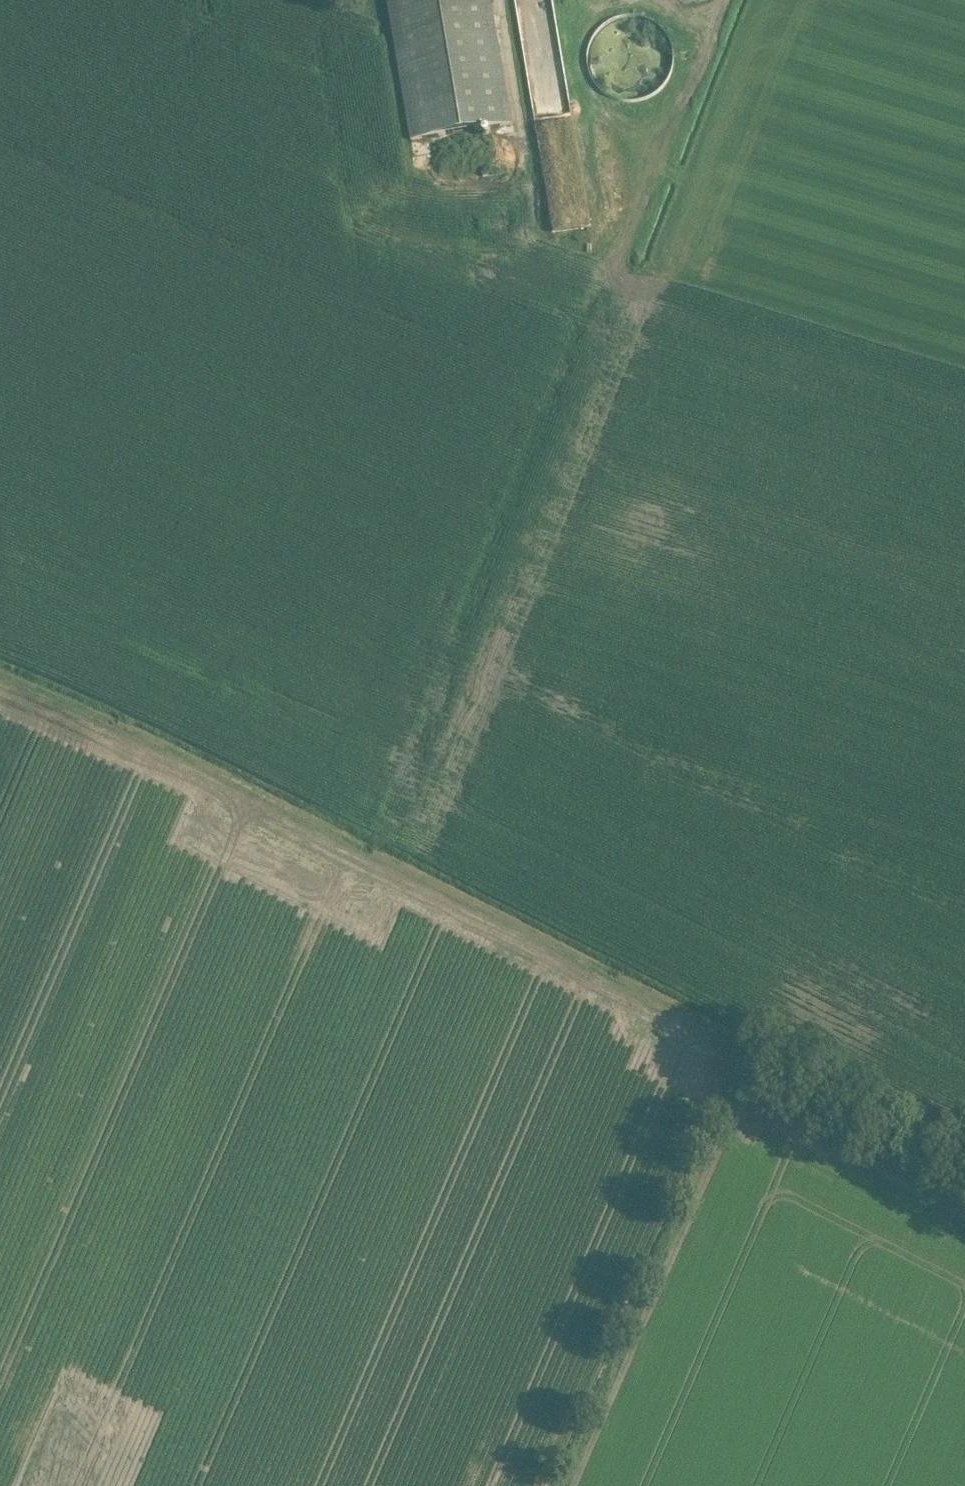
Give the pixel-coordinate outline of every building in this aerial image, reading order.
[(389,6),(411,139),(510,123),(490,0),(388,0),(389,6)] [(587,56),(587,60),(587,64),(588,67),(589,71),(590,75),(591,78),(593,81),(595,85),(597,88),(600,90),(603,93),(606,95),(609,97),(612,99),(616,101),(619,102),(623,102),(627,103),(630,103),(634,103),(638,102),(642,102),(645,101),(649,99),(652,97),(655,95),(658,93),(661,90),(664,88),(666,85),(668,81),(670,78),(671,75),(672,71),(673,67),(674,64),(674,60),(674,56),(673,52),(672,49),(671,45),(670,41),(668,38),(666,35),(664,32),(661,29),(658,27),(655,24),(652,22),(649,21),(645,19),(642,18),(638,17),(634,17),(630,17),(627,17),(623,17),(619,18),(616,19),(612,21),(609,22),(606,24),(603,27),(600,29),(597,32),(595,35),(593,38),(591,42),(590,45),(589,49),(588,52),(587,56)]
